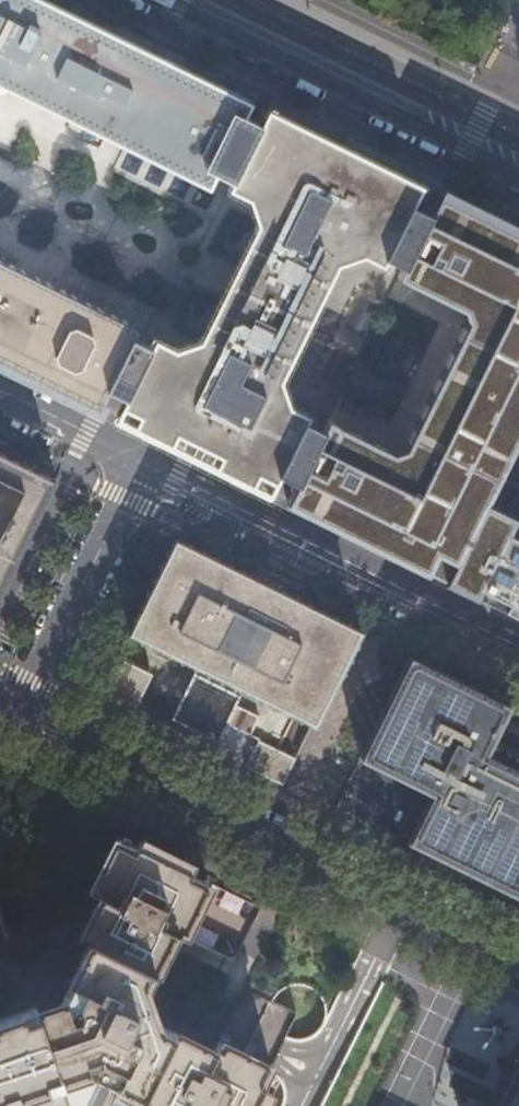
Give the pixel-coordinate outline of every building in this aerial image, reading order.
[(257,129),(239,120),(249,101),(153,54),(43,0),(0,0),(0,85),(35,102),(27,120),(69,140),(77,123),(110,139),(207,187),(214,173),(231,181),(257,129)] [(403,266),(429,214),(410,205),(419,186),(266,110),(258,126),(257,129),(231,181),(228,187),(251,199),(260,226),(203,340),(178,348),(155,336),(150,345),(125,397),(115,416),(186,451),(269,492),(279,473),(297,482),(323,429),(307,422),(311,414),(291,404),(282,378),(339,265),(365,256),(385,266),(388,259),(403,266)] [(438,194),(438,195),(429,214),(403,266),(399,275),(469,310),(473,323),(410,450),(397,454),(327,420),(323,429),(297,482),(287,501),(323,518),(425,569),(435,550),(454,559),(508,451),(512,452),(518,452),(518,234),(438,194)] [(125,397),(150,345),(131,335),(136,325),(0,258),(0,359),(4,361),(63,390),(96,407),(105,387),(125,397)] [(518,452),(512,452),(508,451),(454,559),(518,590),(518,452)] [(56,479),(0,452),(0,592),(56,479)] [(314,723),(359,628),(173,536),(127,629),(211,671),(207,680),(194,673),(172,718),(185,726),(182,731),(202,741),(205,735),(219,742),(241,696),(227,689),(231,681),(301,716),(314,723)] [(114,655),(96,692),(134,711),(153,675),(114,655)] [(512,763),(505,763),(486,753),(509,706),(409,656),(360,755),(433,791),(407,845),(507,894),(518,899),(518,764),(512,763)] [(266,776),(279,749),(259,740),(246,766),(266,776)] [(296,758),(279,749),(266,776),(283,784),(296,758)] [(192,866),(138,840),(136,846),(134,845),(132,849),(116,841),(94,887),(103,891),(82,934),(92,939),(60,1008),(41,1014),(38,1006),(0,1019),(0,1105),(69,1105),(54,1064),(79,1057),(115,1075),(99,1105),(260,1105),(268,1090),(258,1086),(269,1064),(216,1038),(213,1045),(174,1025),(172,1030),(157,1022),(142,982),(150,966),(155,969),(176,926),(182,929),(204,885),(187,877),(189,872),(192,866)]
